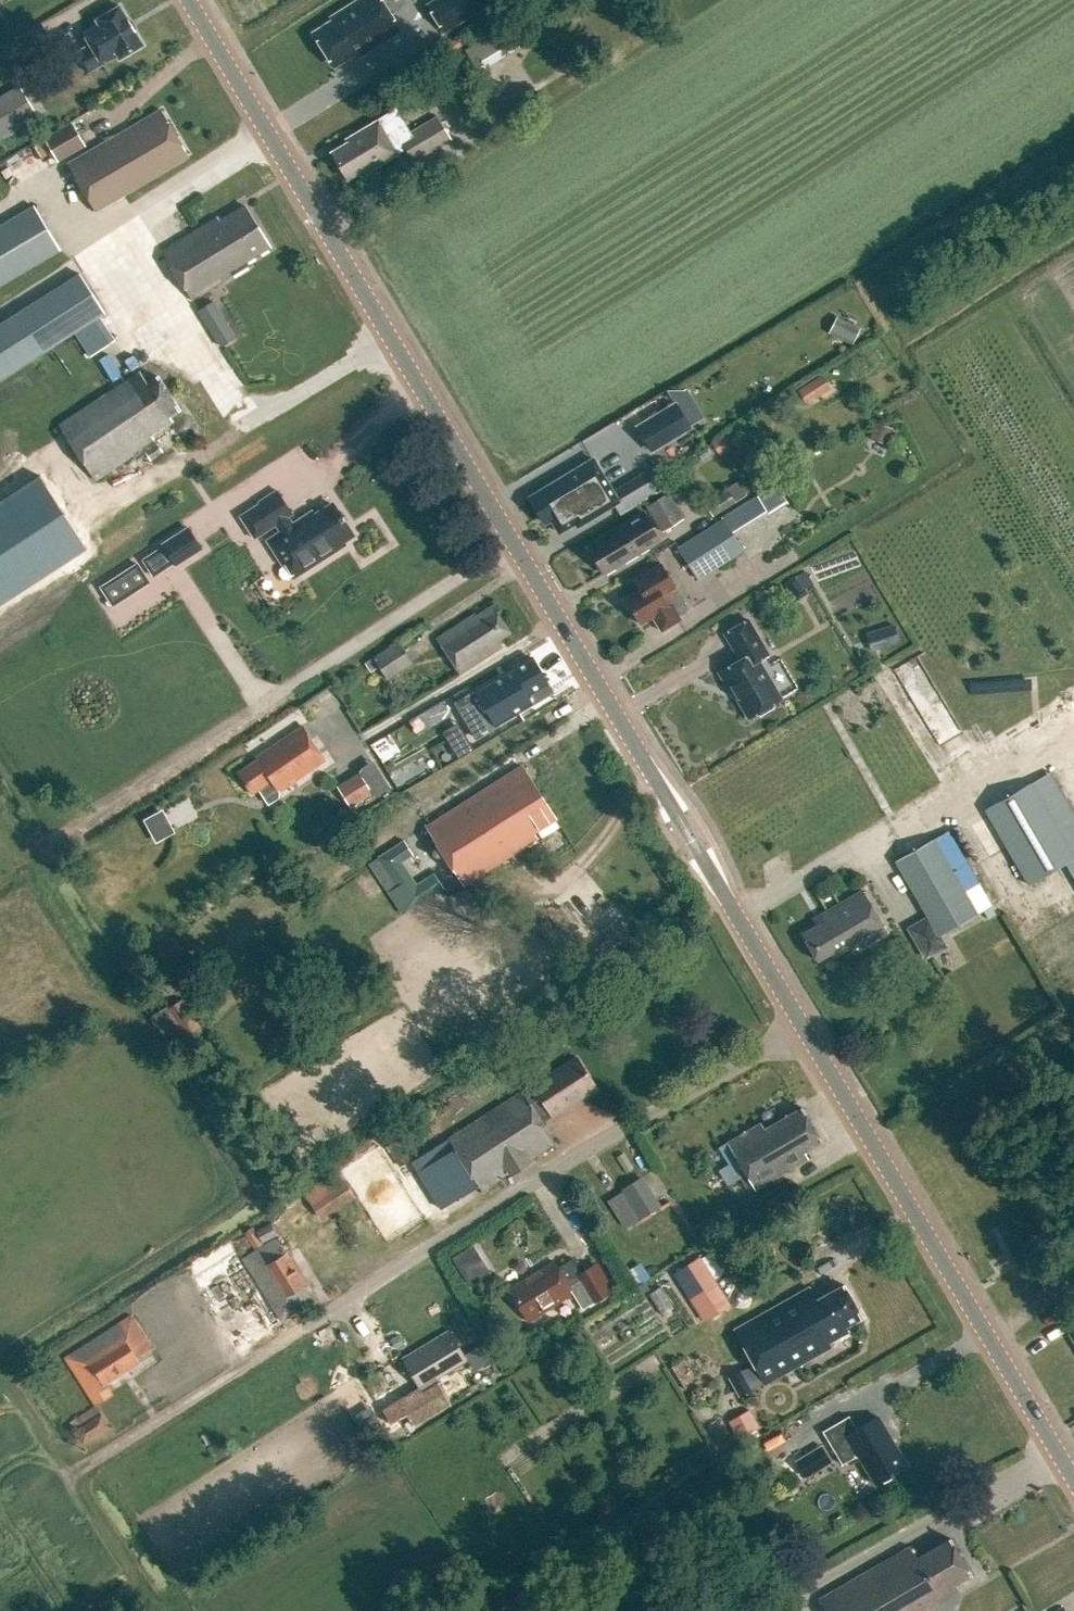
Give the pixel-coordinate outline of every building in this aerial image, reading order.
[(314,33),(333,64),(362,45),(366,51),(399,29),(380,0),(360,0),(332,18),(334,21),(314,33)] [(427,5),(444,31),(488,3),(486,0),(436,0),(427,5)] [(129,20),(119,3),(94,18),(96,22),(82,31),(89,43),(76,51),(88,71),(116,54),(118,58),(142,43),(133,27),(134,26),(130,19),(129,20)] [(478,69),(512,49),(500,28),(466,48),(478,69)] [(37,114),(18,84),(0,95),(0,136),(37,114)] [(94,210),(187,155),(174,133),(175,130),(171,122),(168,122),(159,108),(66,162),(94,210)] [(449,138),(436,115),(409,131),(401,118),(382,129),(376,119),(352,133),(354,136),(330,150),(347,177),(368,165),(370,168),(388,157),(396,152),(404,165),(449,138)] [(58,160),(86,144),(72,121),(44,136),(58,160)] [(59,248),(33,204),(0,223),(0,283),(59,248)] [(268,245),(243,204),(210,224),(208,221),(161,249),(190,298),(246,264),(244,260),(268,245)] [(76,274),(0,323),(0,376),(72,330),(100,311),(76,274)] [(209,329),(218,344),(233,335),(224,320),(209,329)] [(859,327),(846,320),(838,339),(851,345),(859,327)] [(146,381),(139,370),(57,423),(94,479),(132,454),(135,459),(145,452),(150,459),(162,451),(150,433),(159,427),(163,429),(169,425),(169,421),(171,419),(168,414),(178,407),(157,374),(146,381)] [(812,398),(813,399),(831,387),(822,374),(798,390),(806,402),(812,398)] [(689,426),(675,404),(638,426),(652,449),(689,426)] [(893,428),(874,422),(871,435),(889,441),(893,428)] [(711,444),(718,454),(727,447),(720,437),(711,444)] [(553,484),(530,498),(542,519),(550,514),(558,529),(575,519),(577,522),(615,499),(604,481),(590,457),(551,481),(553,484)] [(768,512),(787,499),(775,482),(721,515),(675,545),(697,578),(743,548),(732,531),(766,509),(768,512)] [(713,515),(735,501),(728,488),(705,502),(713,515)] [(299,575),(346,545),(344,542),(354,536),(335,505),(316,517),(314,514),(306,519),(303,516),(292,523),(288,517),(292,514),(277,490),(259,502),(260,503),(240,516),(254,538),(276,524),(280,531),(266,540),(282,565),(290,560),(299,575)] [(661,531),(683,516),(666,490),(644,504),(661,531)] [(603,571),(659,538),(643,511),(586,544),(593,555),(603,571)] [(164,546),(143,560),(154,576),(175,562),(176,565),(202,548),(188,527),(162,544),(164,546)] [(660,562),(634,578),(639,587),(623,597),(639,622),(652,615),(660,629),(679,618),(677,614),(687,608),(677,591),(660,562)] [(137,563),(101,587),(113,606),(149,582),(137,563)] [(795,599),(807,592),(798,575),(786,582),(795,599)] [(510,631),(492,603),(475,614),(473,612),(436,636),(459,672),(501,645),(497,639),(510,631)] [(781,699),(758,660),(768,654),(747,619),(723,633),(739,660),(718,672),(730,692),(732,691),(748,718),(781,699)] [(894,623),(877,629),(883,647),(900,641),(894,623)] [(387,678),(412,662),(397,638),(371,655),(387,678)] [(547,682),(532,657),(531,656),(458,700),(454,702),(468,724),(474,735),(484,729),(550,689),(546,683),(547,682)] [(421,732),(447,716),(438,701),(411,717),(421,732)] [(445,730),(462,756),(478,745),(462,720),(445,730)] [(279,789),(323,759),(300,724),(255,755),(256,756),(240,767),(254,787),(257,785),(268,803),(279,796),(279,789)] [(442,852),(538,790),(521,763),(425,825),(442,852)] [(333,786),(348,809),(372,794),(357,771),(333,786)] [(1030,782),(984,808),(1027,883),(1073,857),(1073,856),(1073,812),(1058,785),(1038,796),(1030,782)] [(538,790),(442,852),(463,883),(535,836),(532,832),(555,817),(538,790)] [(158,840),(178,830),(167,807),(146,817),(158,840)] [(937,935),(940,933),(977,912),(991,904),(947,829),(894,860),(927,916),(937,935)] [(417,882),(403,861),(414,853),(404,838),(369,862),(403,913),(444,886),(433,871),(417,882)] [(853,952),(887,933),(862,890),(820,915),(823,921),(801,934),(817,961),(830,953),(832,957),(849,947),(853,952)] [(161,1011),(152,1017),(155,1023),(167,1041),(177,1034),(183,1030),(186,1034),(201,1025),(183,997),(168,1007),(161,1011)] [(584,1070),(576,1057),(550,1074),(549,1072),(531,1084),(520,1090),(411,1161),(441,1207),(477,1184),(481,1189),(553,1142),(540,1121),(595,1086),(585,1070),(584,1070)] [(469,1103),(495,1087),(485,1071),(460,1086),(469,1103)] [(821,1140),(801,1105),(764,1127),(760,1121),(726,1141),(745,1173),(739,1177),(745,1187),(751,1184),(754,1188),(807,1157),(804,1150),(821,1140)] [(409,1158),(400,1144),(427,1127),(416,1109),(379,1134),(380,1137),(374,1141),(392,1169),(409,1158)] [(311,1196),(326,1217),(359,1193),(344,1172),(311,1196)] [(778,1195),(791,1186),(784,1175),(772,1183),(757,1192),(763,1202),(777,1194),(778,1195)] [(640,1178),(622,1189),(622,1191),(640,1218),(641,1219),(659,1207),(640,1178)] [(625,1227),(640,1218),(622,1191),(608,1200),(625,1227)] [(300,1291),(310,1286),(287,1241),(249,1260),(279,1320),(308,1306),(300,1291)] [(476,1260),(469,1249),(453,1258),(461,1270),(476,1260)] [(573,1258),(557,1268),(552,1259),(507,1287),(527,1320),(573,1292),(582,1308),(610,1291),(593,1262),(581,1270),(573,1258)] [(704,1320),(729,1304),(699,1258),(675,1274),(704,1320)] [(733,1327),(753,1363),(764,1383),(830,1346),(827,1341),(846,1331),(843,1326),(861,1316),(843,1282),(815,1298),(808,1285),(733,1327)] [(104,1383),(140,1361),(137,1357),(152,1348),(130,1313),(62,1356),(84,1390),(102,1379),(104,1383)] [(419,1387),(466,1359),(448,1329),(401,1357),(419,1387)] [(740,1370),(751,1390),(764,1383),(753,1363),(740,1370)] [(739,1396),(751,1390),(740,1370),(728,1376),(739,1396)] [(394,1432),(429,1411),(417,1392),(382,1414),(394,1432)] [(754,1408),(731,1417),(739,1436),(762,1428),(754,1408)] [(83,1442),(110,1425),(101,1411),(74,1428),(83,1442)] [(856,1427),(848,1414),(822,1430),(842,1463),(857,1454),(874,1483),(907,1464),(877,1414),(856,1427)] [(782,1464),(789,1475),(800,1468),(805,1476),(831,1461),(821,1443),(800,1455),(799,1454),(782,1464)] [(949,1536),(915,1556),(909,1544),(818,1597),(826,1610),(931,1610),(938,1607),(934,1600),(957,1587),(954,1582),(971,1573),(949,1536)] [(1006,1575),(993,1582),(1001,1596),(1014,1589),(1006,1575)]
